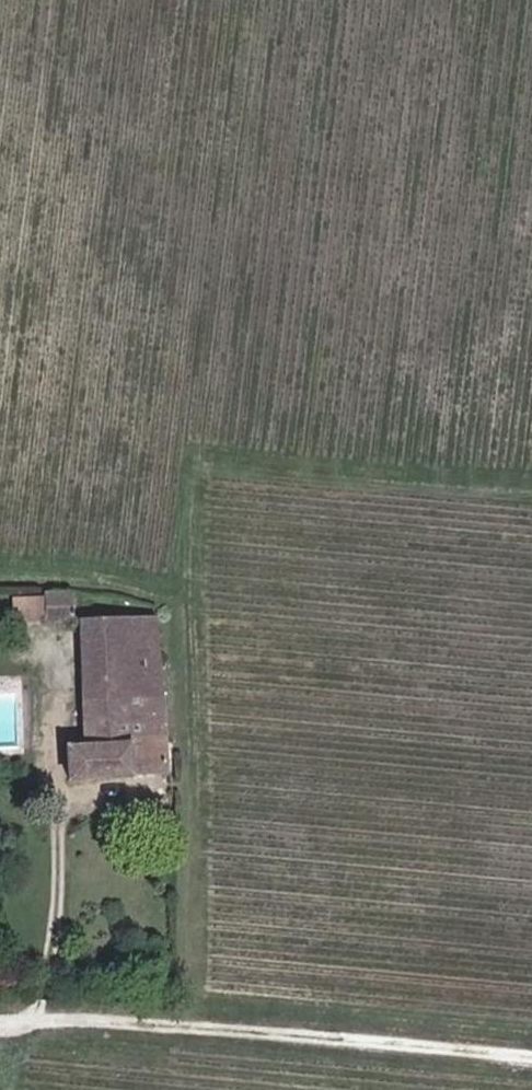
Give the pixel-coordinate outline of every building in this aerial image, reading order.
[(70,617),(70,589),(41,589),(42,617),(70,617)] [(169,775),(162,618),(78,616),(85,743),(70,743),(70,780),(169,775)]
